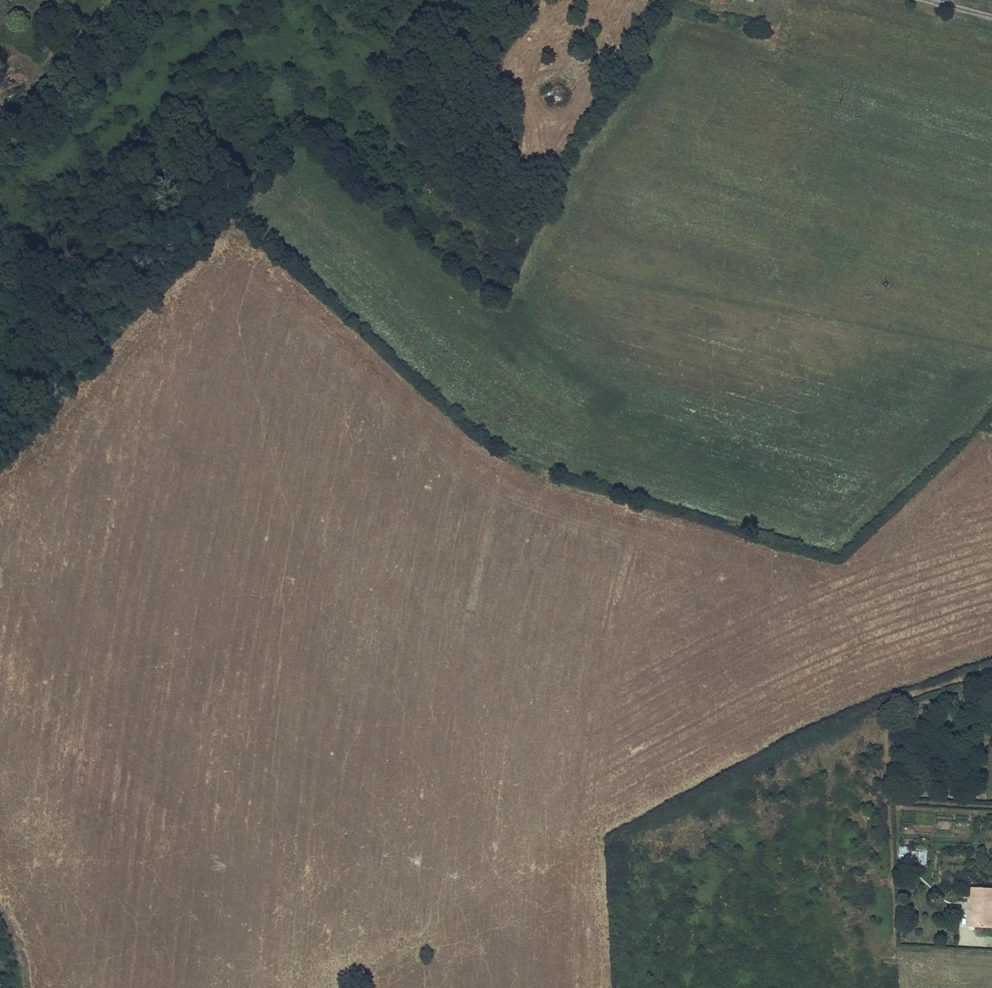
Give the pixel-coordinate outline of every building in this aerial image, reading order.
[(909,861),(910,846),(898,846),(898,861),(909,861)] [(917,847),(917,866),(926,867),(927,848),(917,847)] [(991,931),(991,905),(991,890),(969,890),(968,931),(991,931)]
